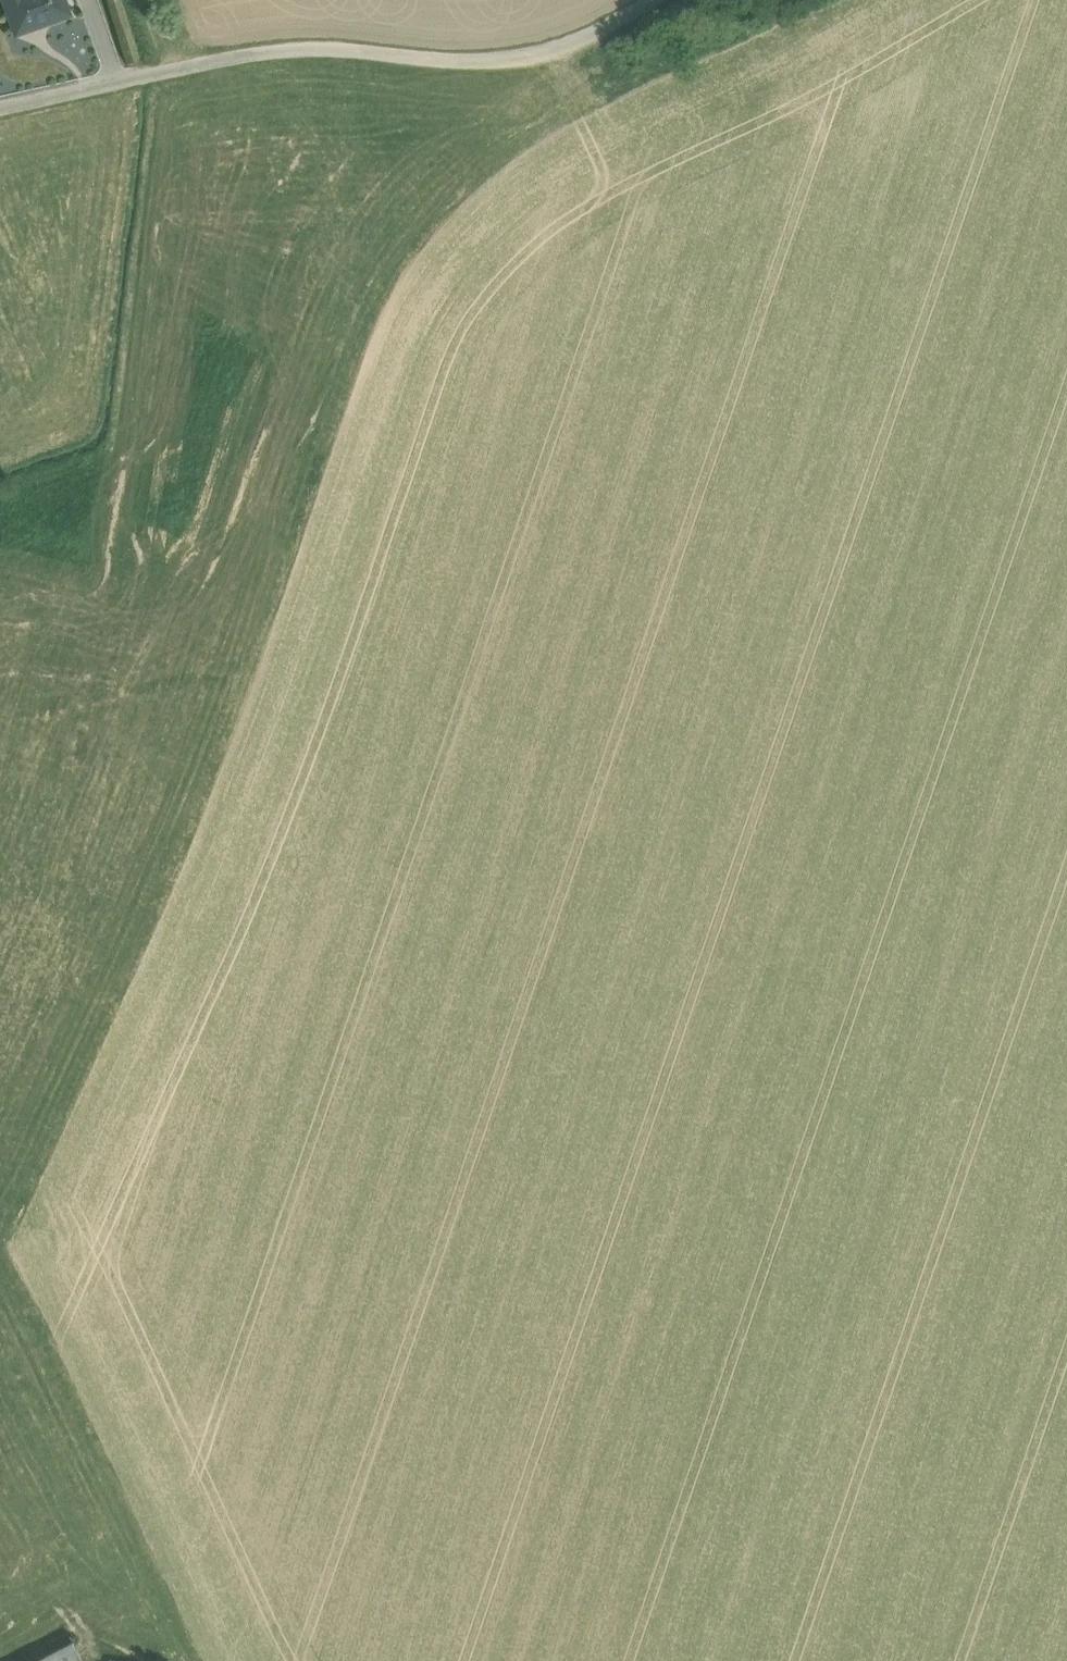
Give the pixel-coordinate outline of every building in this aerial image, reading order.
[(16,33),(69,14),(64,0),(4,0),(16,33)] [(34,1660),(83,1660),(72,1641),(34,1660)]
